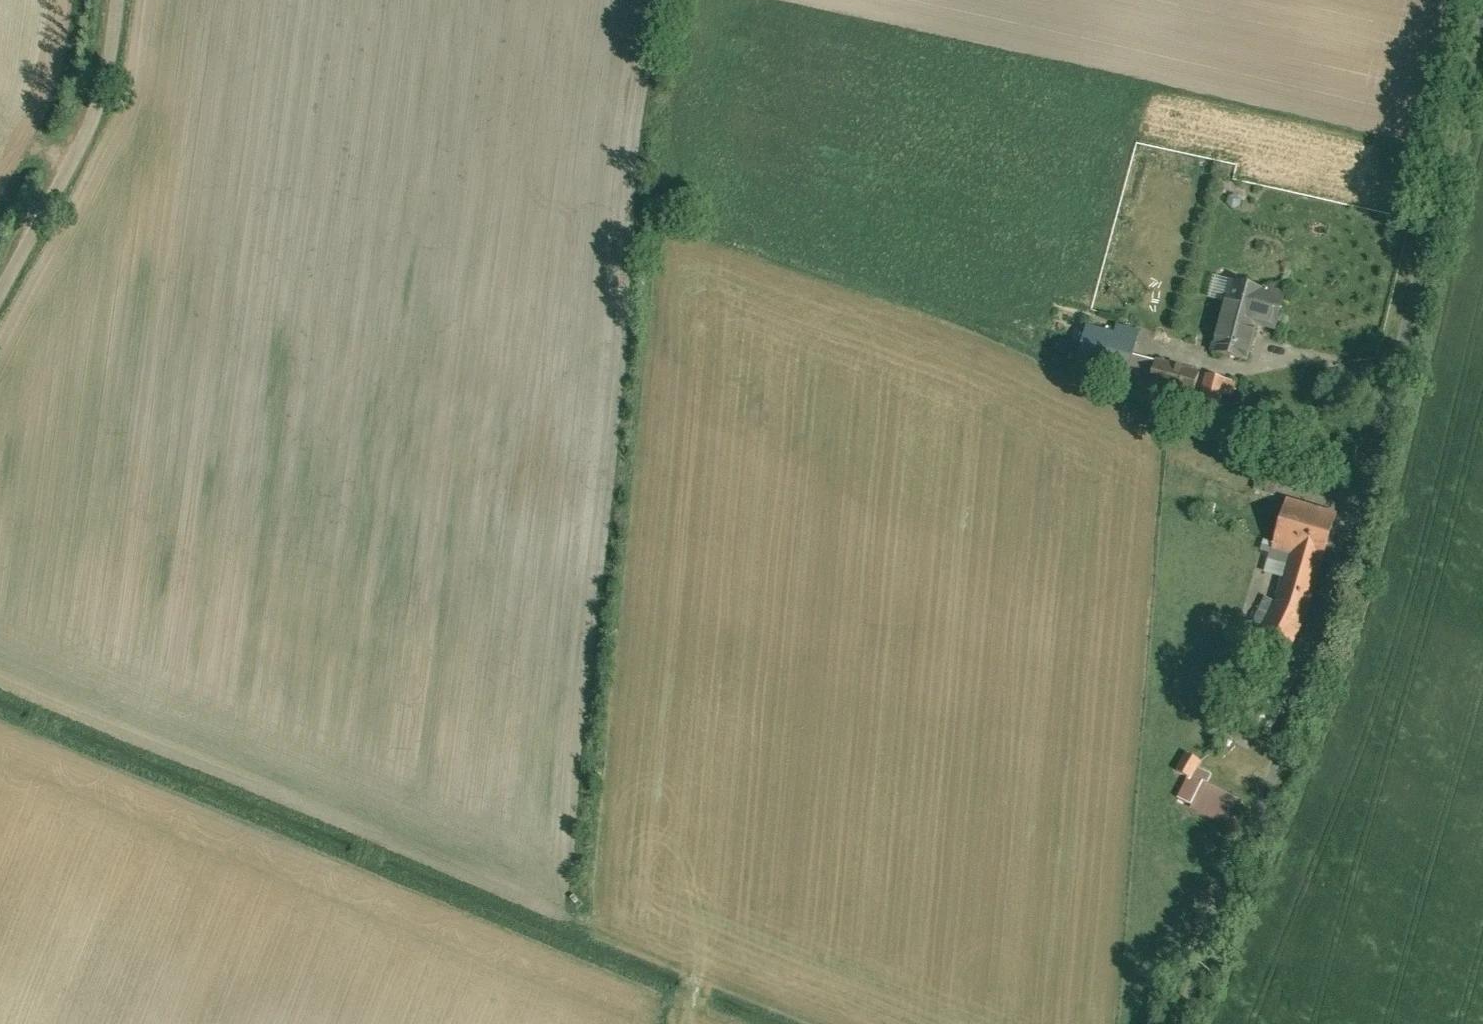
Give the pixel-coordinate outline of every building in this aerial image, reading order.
[(1286,294),(1232,280),(1213,351),(1252,362),(1262,325),(1277,328),(1286,294)] [(1117,336),(1089,328),(1078,365),(1076,372),(1082,374),(1127,386),(1135,357),(1142,331),(1120,325),(1117,336)] [(1159,363),(1135,357),(1127,386),(1126,389),(1150,396),(1159,363)] [(1159,363),(1150,396),(1149,399),(1163,403),(1192,411),(1203,372),(1160,360),(1159,363)] [(1239,382),(1209,373),(1200,401),(1222,408),(1227,393),(1235,395),(1239,382)] [(1288,668),(1315,613),(1341,519),(1289,504),(1278,543),(1269,575),(1285,580),(1279,603),(1255,652),(1288,668)] [(1264,603),(1259,624),(1267,626),(1273,605),(1264,603)] [(1190,781),(1180,801),(1235,830),(1247,806),(1212,787),(1217,778),(1203,771),(1206,764),(1189,755),(1178,775),(1190,781)]
